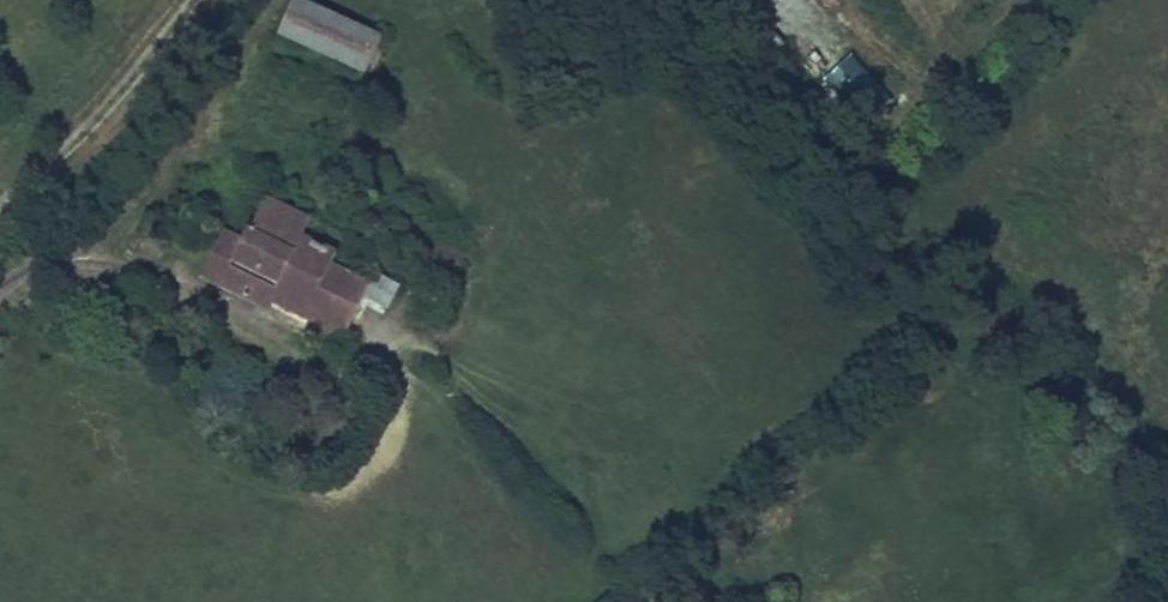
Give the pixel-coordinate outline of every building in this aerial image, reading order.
[(354,0),(296,0),(287,20),(373,57),(391,16),(354,0)] [(244,230),(225,270),(238,276),(243,264),(327,304),(312,336),(332,346),(367,274),(327,254),(334,239),(301,223),(309,207),(265,186),(244,230)] [(227,222),(208,262),(225,270),(244,230),(227,222)] [(382,270),(370,296),(391,306),(403,280),(382,270)]
